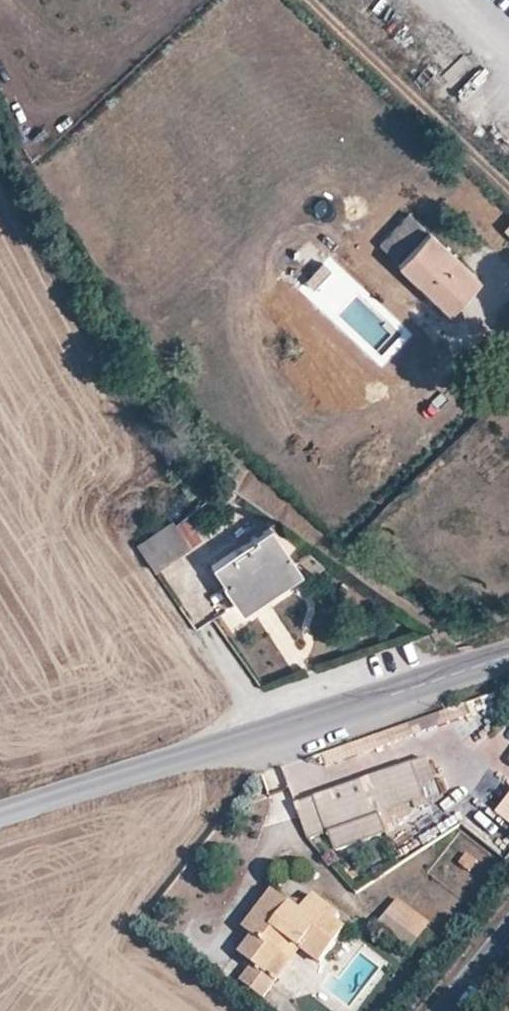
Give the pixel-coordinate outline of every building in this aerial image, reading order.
[(379,246),(448,309),(477,278),(408,214),(379,246)] [(332,273),(323,265),(306,283),(315,291),(332,273)] [(193,552),(174,521),(138,543),(157,574),(193,552)] [(301,577),(270,530),(213,568),(244,615),(301,577)] [(429,762),(297,804),(308,834),(439,792),(429,762)] [(495,811),(508,821),(508,791),(495,811)] [(478,862),(466,853),(458,865),(470,873),(478,862)] [(237,981),(261,1000),(274,983),(265,976),(291,943),(301,951),(317,964),(344,931),(334,923),(339,917),(311,895),(297,913),(270,892),(240,931),(249,938),(236,954),(250,965),(237,981)] [(390,904),(424,931),(429,924),(395,898),(390,904)] [(381,916),(415,942),(424,931),(390,904),(381,916)] [(265,976),(274,983),(301,951),(291,943),(265,976)]
